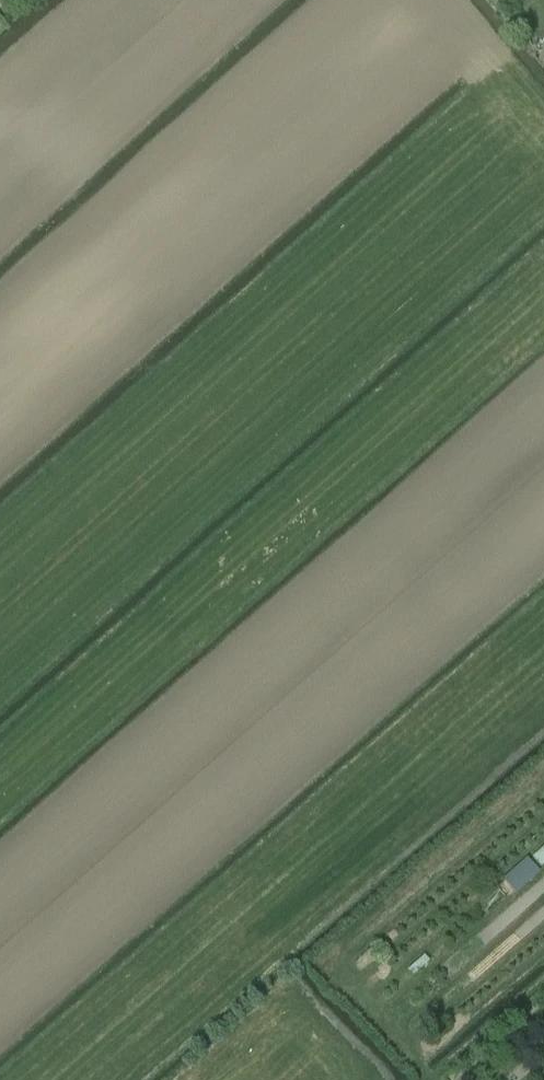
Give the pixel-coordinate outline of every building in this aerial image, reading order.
[(530,860),(540,870),(543,866),(543,847),(530,860)] [(502,879),(512,891),(536,871),(526,859),(502,879)]
